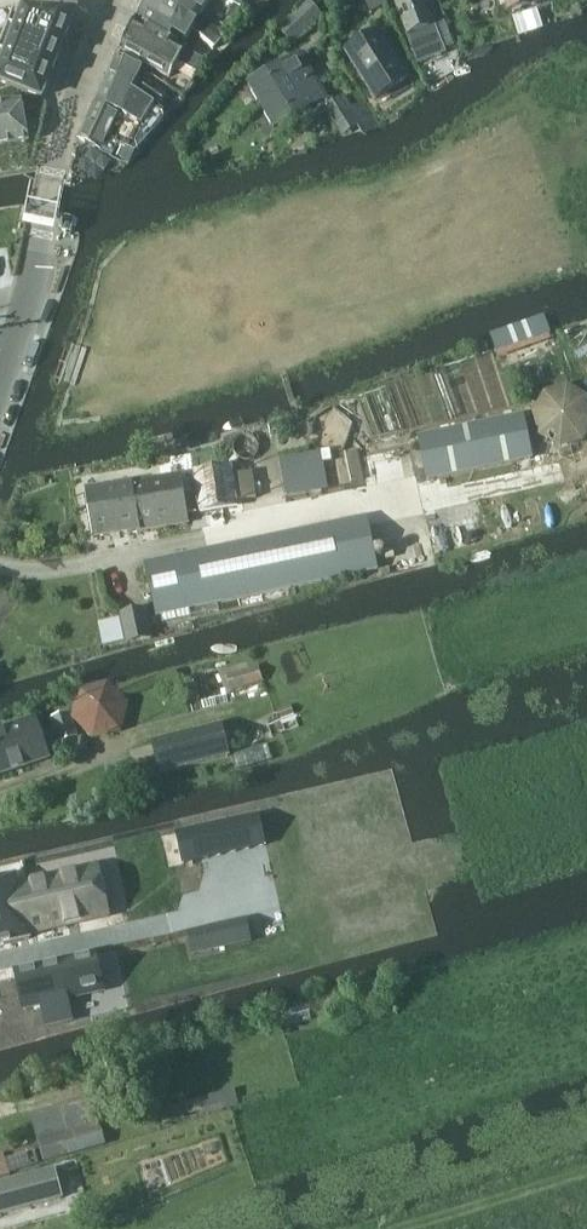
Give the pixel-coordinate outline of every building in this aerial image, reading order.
[(136,22),(159,34),(160,33),(164,27),(188,40),(195,28),(198,31),(216,47),(225,36),(202,16),(204,12),(181,0),(147,0),(136,22)] [(204,12),(211,0),(181,0),(204,12)] [(242,9),(247,0),(226,0),(234,4),(242,9)] [(445,53),(425,0),(396,0),(419,62),(445,53)] [(509,11),(542,3),(542,0),(507,0),(509,11)] [(323,15),(312,4),(309,1),(279,30),(293,44),(323,15)] [(234,4),(227,17),(237,22),(245,10),(242,9),(234,4)] [(42,98),(53,71),(73,20),(76,13),(70,12),(15,9),(0,47),(0,82),(42,98)] [(159,34),(136,22),(121,50),(170,78),(179,63),(195,75),(205,62),(186,47),(160,33),(159,34)] [(376,98),(408,77),(379,31),(347,52),(376,98)] [(154,131),(169,114),(159,106),(168,92),(150,79),(140,93),(133,88),(143,67),(117,55),(113,66),(102,92),(80,138),(102,149),(103,148),(114,153),(120,142),(136,150),(145,142),(154,131)] [(263,106),(313,76),(301,56),(251,85),(263,106)] [(313,76),(263,106),(275,127),(277,130),(284,130),(305,122),(323,112),(322,111),(327,107),(322,100),(326,97),(313,76)] [(375,129),(349,92),(327,107),(322,111),(323,112),(341,138),(358,126),(365,136),(375,129)] [(28,141),(22,102),(0,105),(0,146),(28,141)] [(136,151),(123,145),(118,156),(130,162),(136,151)] [(72,233),(74,223),(75,219),(65,216),(62,231),(72,233)] [(428,479),(532,458),(523,415),(419,436),(428,479)] [(286,497),(327,490),(321,451),(280,458),(286,497)] [(238,509),(233,466),(195,470),(200,513),(238,509)] [(189,514),(197,513),(193,492),(186,493),(183,474),(87,489),(95,538),(190,522),(189,514)] [(157,615),(379,569),(368,516),(146,562),(157,615)] [(127,635),(146,632),(143,617),(125,621),(127,635)] [(231,690),(263,680),(259,665),(227,674),(231,690)] [(58,736),(77,730),(71,713),(53,719),(58,736)] [(49,757),(36,718),(0,730),(0,774),(49,757)] [(229,754),(222,724),(154,741),(161,771),(229,754)] [(187,832),(178,834),(184,864),(194,862),(251,849),(265,846),(258,816),(244,820),(187,832)] [(0,880),(0,946),(30,939),(29,932),(39,930),(40,931),(69,924),(68,922),(78,920),(79,922),(108,915),(97,868),(77,873),(78,877),(50,883),(49,879),(29,884),(29,885),(19,887),(16,876),(0,880)] [(246,920),(208,928),(212,950),(251,942),(246,920)] [(95,954),(16,972),(25,1009),(42,1005),(46,1026),(73,1020),(68,999),(103,991),(95,954)] [(235,1090),(162,1110),(166,1125),(240,1106),(235,1090)] [(46,1161),(105,1144),(93,1101),(33,1118),(46,1161)] [(11,1174),(3,1154),(0,1156),(0,1178),(11,1174)] [(0,1185),(0,1215),(62,1198),(55,1170),(0,1185)]
